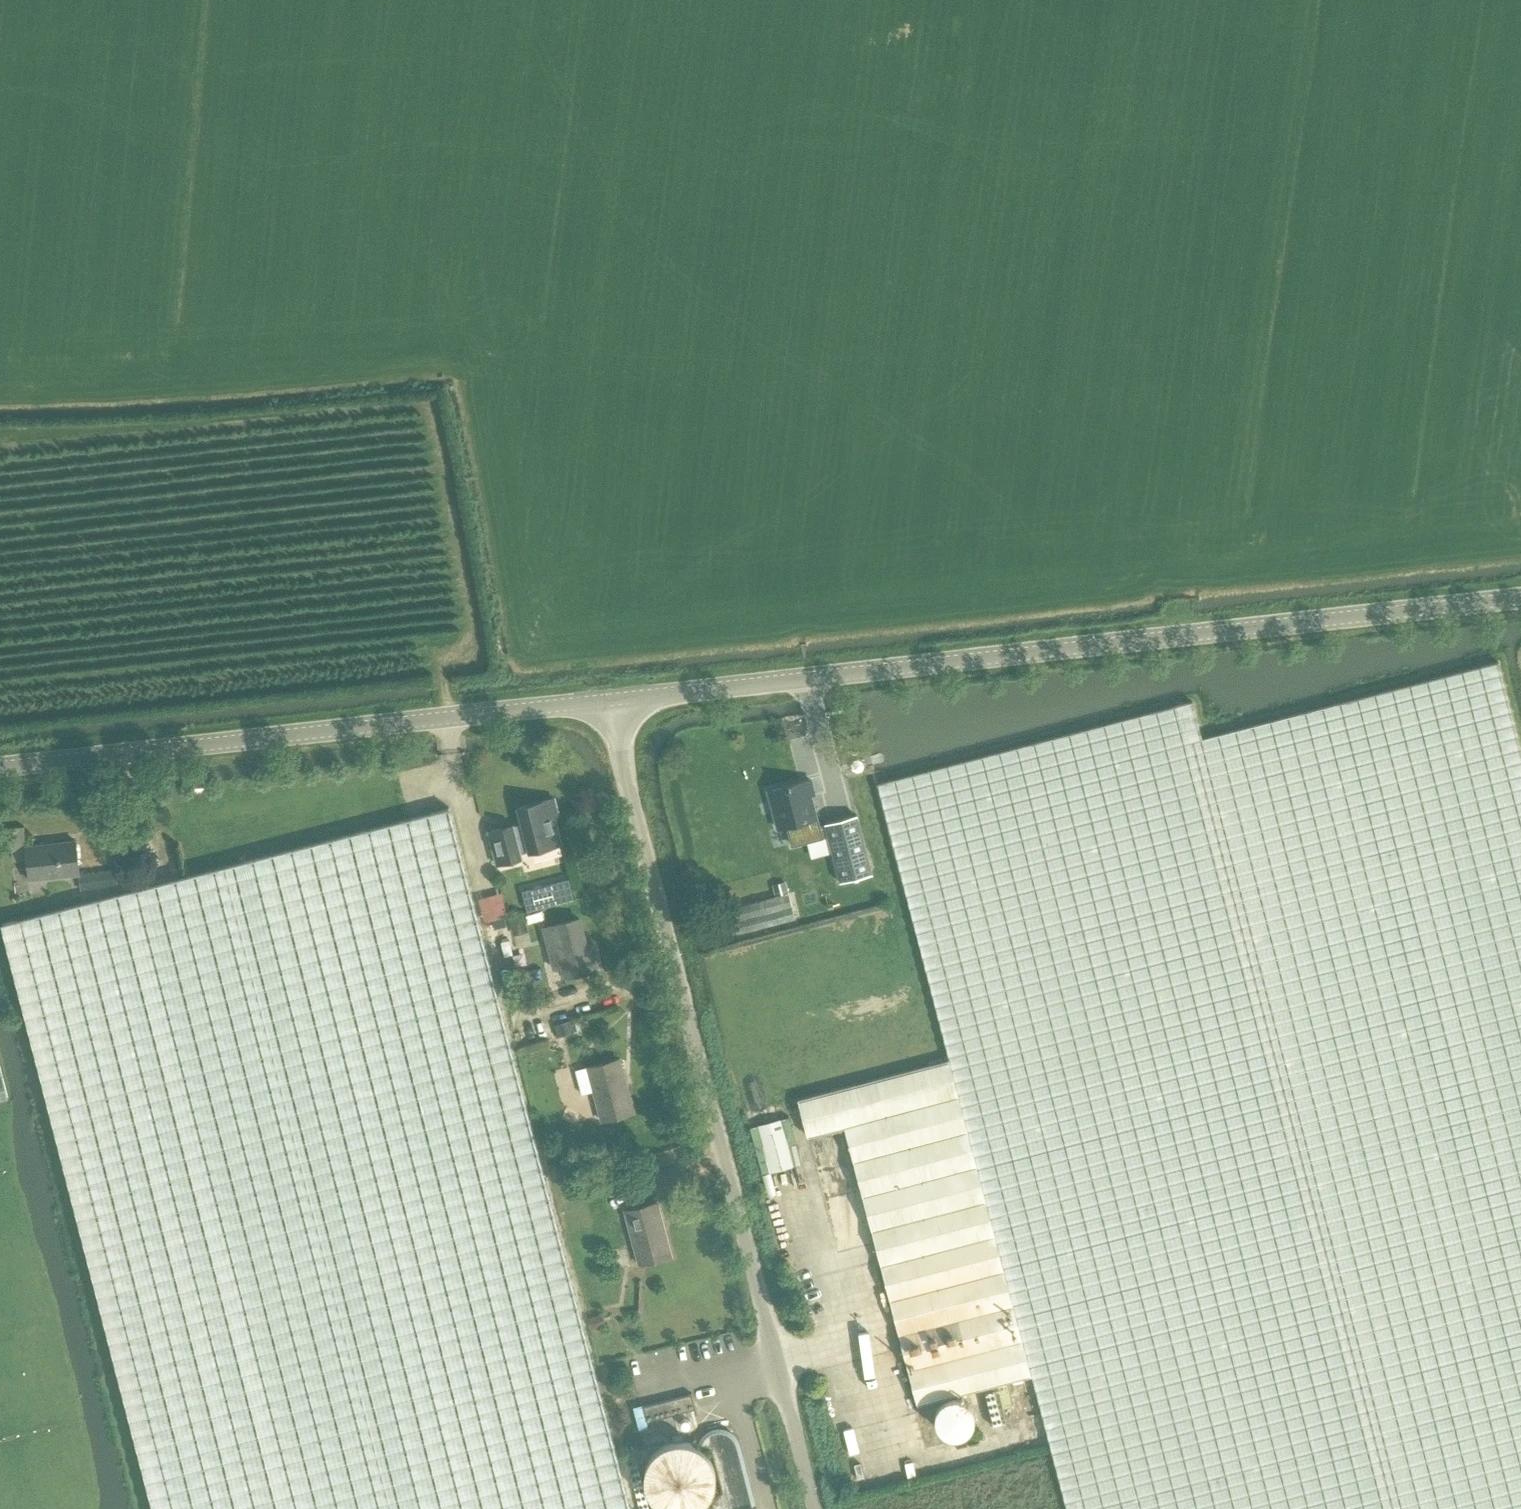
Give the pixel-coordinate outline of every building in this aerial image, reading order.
[(949,1059),(1031,1374),(1066,1508),(1520,1508),(1520,753),(1497,661),(1201,738),(1192,701),(877,783),(949,1059)] [(817,825),(809,794),(813,793),(810,779),(767,790),(777,827),(787,825),(792,844),(827,835),(824,823),(817,825)] [(552,812),(557,811),(554,799),(518,808),(522,825),(513,828),(512,826),(489,832),(497,864),(521,858),(519,851),(529,848),(530,851),(560,844),(552,812)] [(578,1307),(553,1212),(539,1158),(449,808),(436,811),(166,881),(2,924),(153,1508),(630,1508),(578,1307)] [(839,881),(871,873),(856,815),(824,823),(827,835),(839,881)] [(31,880),(80,874),(76,841),(27,846),(31,880)] [(117,885),(115,869),(78,875),(80,890),(117,885)] [(568,878),(522,890),(527,911),(574,899),(568,878)] [(503,890),(480,895),(486,919),(509,913),(503,890)] [(737,933),(795,918),(788,893),(730,908),(737,933)] [(591,950),(588,951),(579,919),(554,925),(543,928),(553,967),(562,965),(564,976),(595,969),(591,950)] [(570,1020),(551,1026),(554,1034),(573,1029),(570,1020)] [(602,1121),(633,1112),(619,1059),(588,1067),(602,1121)] [(917,1404),(1031,1374),(949,1059),(798,1099),(807,1135),(844,1126),(917,1404)] [(793,1165),(780,1119),(757,1125),(770,1172),(793,1165)] [(640,1264),(671,1256),(656,1202),(625,1210),(640,1264)] [(1005,1420),(996,1386),(981,1390),(989,1424),(1005,1420)] [(647,1421),(696,1408),(692,1392),(643,1405),(647,1421)] [(739,1452),(739,1450),(739,1448),(739,1445),(739,1444),(738,1442),(737,1440),(736,1439),(736,1437),(734,1435),(732,1434),(729,1431),(726,1430),(725,1429),(722,1429),(721,1429),(718,1429),(717,1429),(715,1429),(712,1430),(709,1431),(706,1433),(705,1434),(703,1436),(701,1438),(700,1440),(700,1442),(699,1444),(698,1444),(697,1445),(711,1448),(722,1491),(711,1499),(710,1499),(713,1508),(744,1508),(756,1506),(756,1505),(753,1505),(739,1452)] [(708,1455),(702,1449),(698,1446),(691,1443),(684,1442),(675,1442),(669,1443),(663,1446),(657,1449),(651,1456),(648,1460),(646,1466),(644,1474),(644,1480),(646,1488),(648,1494),(651,1499),(655,1503),(660,1507),(664,1508),(696,1508),(700,1507),(707,1501),(711,1495),(713,1490),(715,1482),(716,1476),(714,1467),(712,1462),(708,1455)]
